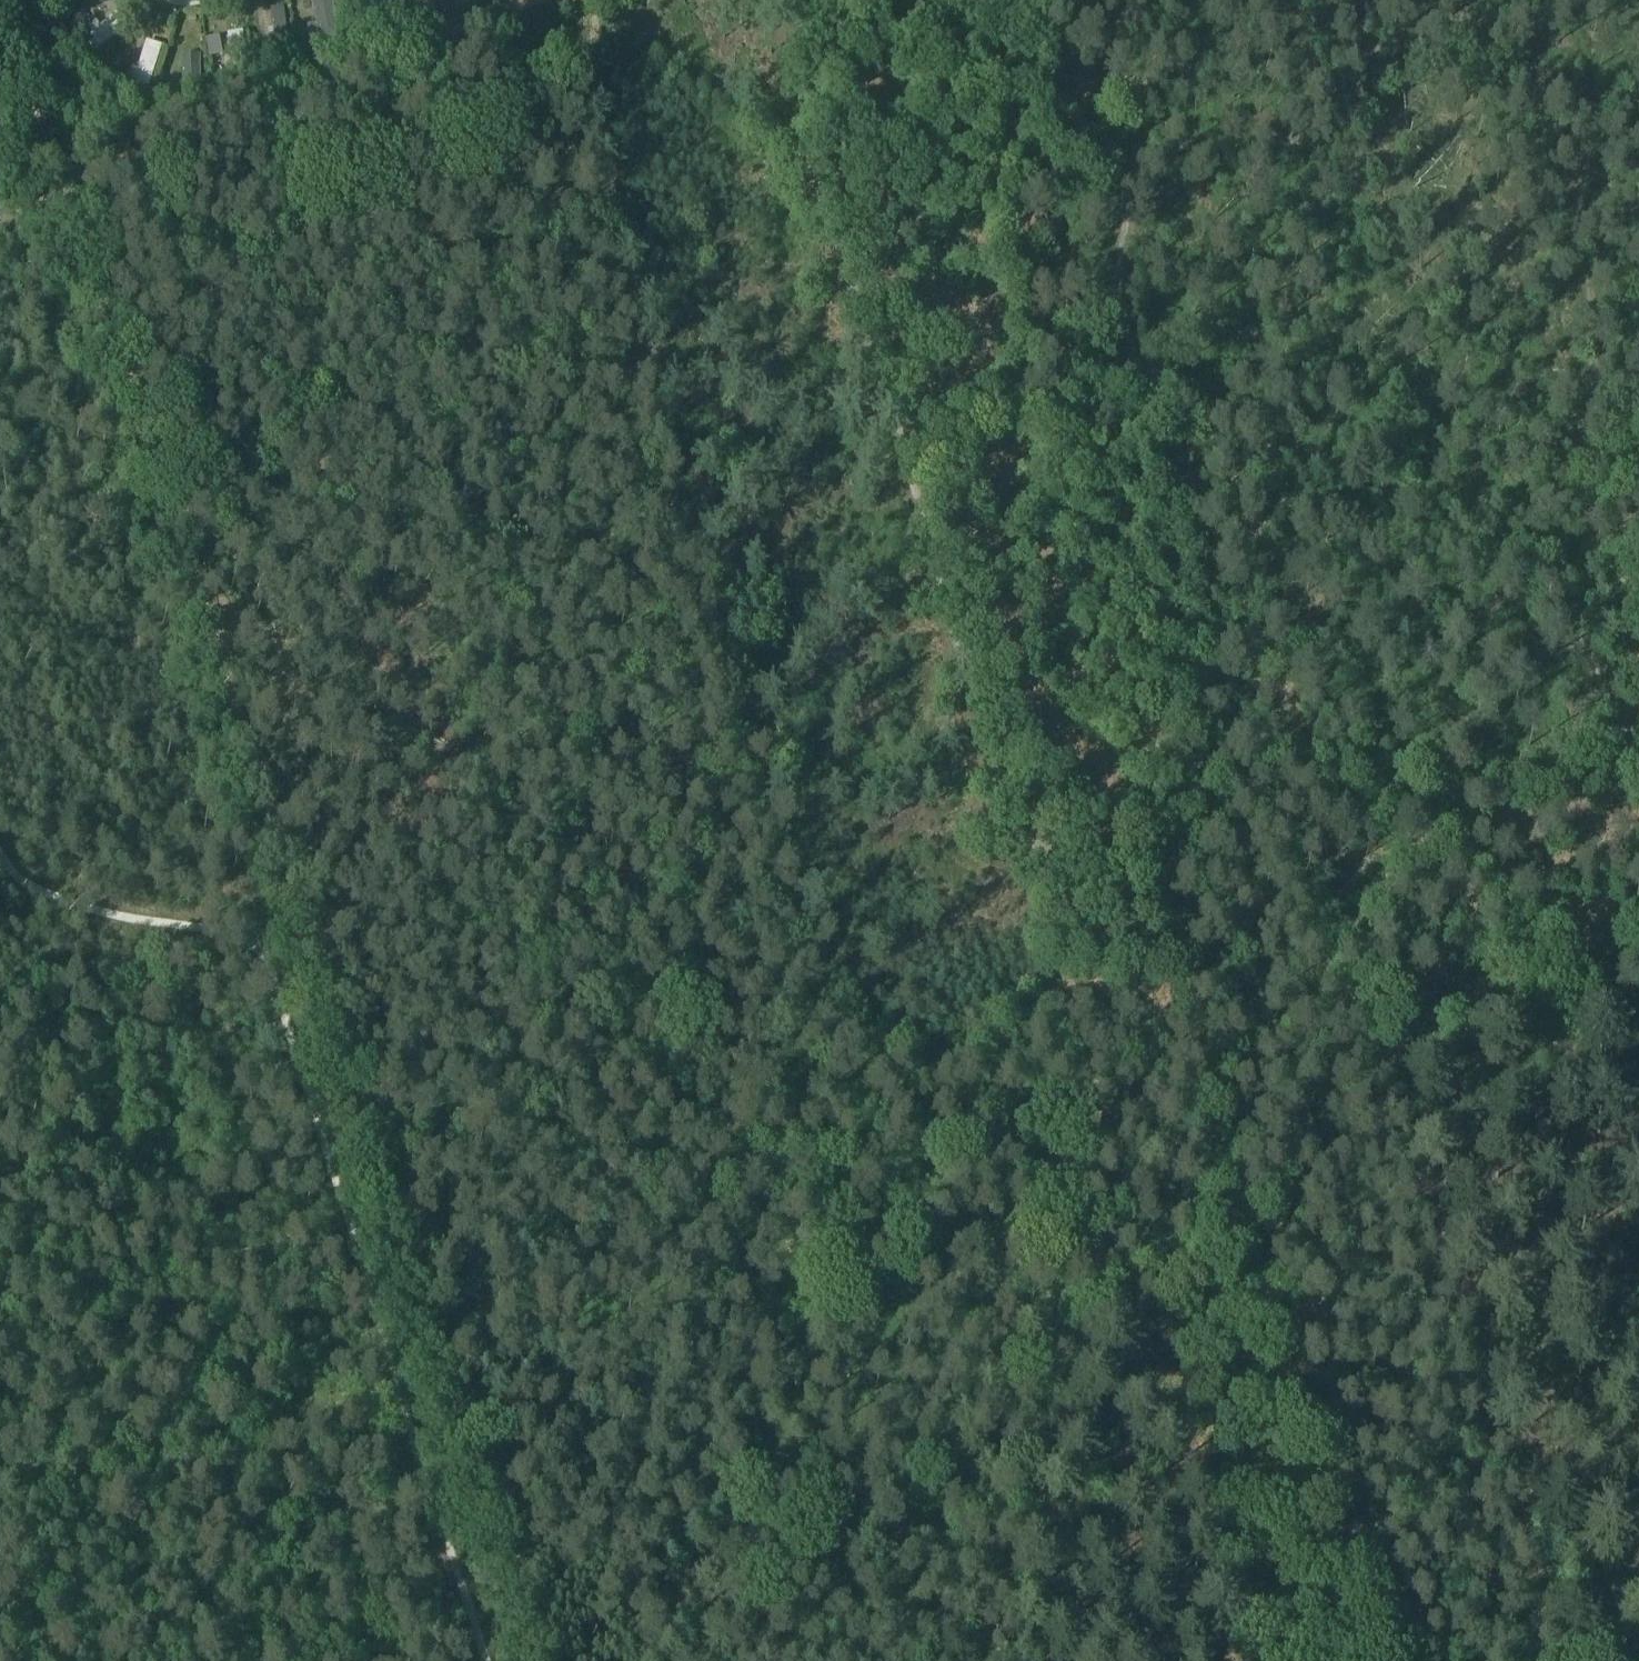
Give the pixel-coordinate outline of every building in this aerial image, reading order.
[(315,28),(316,37),(318,46),(338,43),(331,0),(310,0),(315,28)] [(284,11),(271,13),(274,34),(275,44),(276,50),(289,48),(284,11)] [(91,36),(85,41),(96,54),(127,26),(116,13),(100,28),(91,36)] [(242,33),(228,35),(233,73),(248,71),(242,33)] [(133,89),(132,91),(147,95),(147,93),(161,50),(147,45),(138,73),(135,82),(134,84),(133,89)] [(182,59),(182,102),(200,102),(200,59),(182,59)]
